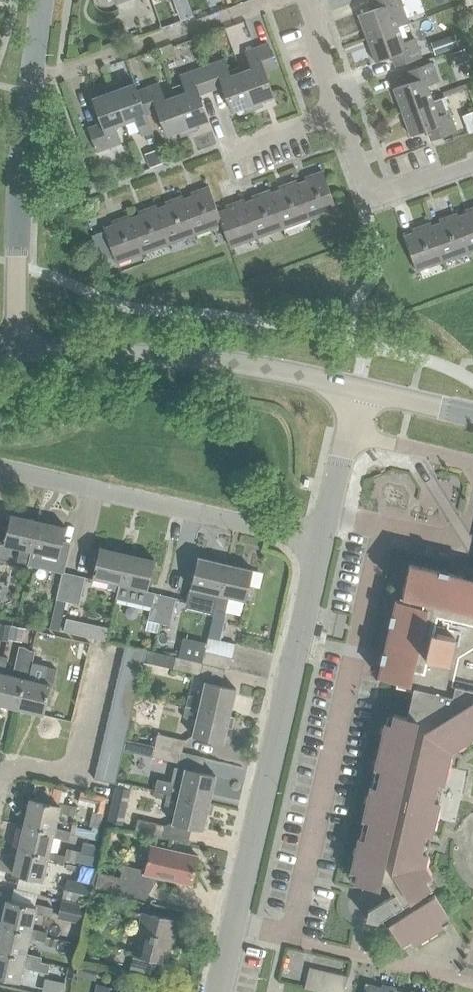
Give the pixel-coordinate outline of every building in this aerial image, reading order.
[(366,38),(397,27),(392,12),(403,7),(401,0),(372,0),(375,8),(358,15),(366,38)] [(397,27),(366,38),(374,61),(391,55),(395,66),(421,57),(414,38),(403,42),(397,27)] [(430,43),(435,55),(458,47),(453,34),(430,43)] [(251,67),(240,71),(254,109),(263,106),(261,100),(273,96),(264,71),(276,66),(267,43),(245,50),(251,67)] [(455,52),(460,64),(468,61),(464,49),(455,52)] [(223,58),(202,66),(210,90),(222,86),(231,111),(244,107),(246,112),(254,109),(240,71),(229,75),(223,58)] [(392,88),(401,112),(432,101),(427,85),(438,81),(431,62),(406,71),(410,82),(392,88)] [(172,87),(175,95),(189,133),(197,130),(195,124),(208,120),(199,95),(210,90),(202,66),(180,74),(183,83),(172,87)] [(119,82),(111,85),(125,122),(136,118),(146,146),(156,142),(145,114),(137,90),(134,82),(121,87),(119,82)] [(158,83),(137,90),(145,114),(157,110),(166,135),(178,131),(180,136),(189,133),(175,95),(164,99),(158,83)] [(125,122),(111,85),(102,88),(104,93),(92,98),(101,122),(87,127),(96,152),(120,143),(113,126),(125,122)] [(456,131),(444,97),(432,101),(401,112),(409,135),(426,129),(430,140),(456,131)] [(461,117),(468,136),(472,134),(472,113),(461,117)] [(158,154),(146,159),(149,168),(162,163),(158,154)] [(309,218),(336,208),(322,170),(295,180),(309,218)] [(283,227),(309,218),(295,180),(269,190),(283,227)] [(216,209),(217,208),(209,186),(182,196),(195,233),(221,224),(222,224),(216,209)] [(256,237),(283,227),(269,190),(243,199),(256,237)] [(169,243),(195,233),(182,196),(155,205),(169,243)] [(222,224),(221,224),(229,247),(256,237),(243,199),(217,208),(216,209),(222,224)] [(129,215),(143,253),(169,243),(155,205),(129,215)] [(456,213),(469,251),(472,250),(472,207),(456,213)] [(469,251),(456,213),(429,223),(443,260),(469,251)] [(129,215),(102,224),(103,228),(112,252),(116,262),(143,253),(129,215)] [(429,223),(402,232),(416,270),(443,260),(429,223)] [(103,228),(92,232),(97,245),(101,256),(112,252),(103,228)] [(19,548),(16,562),(27,564),(38,516),(37,521),(27,518),(26,517),(26,518),(11,515),(12,514),(11,514),(7,528),(3,545),(3,546),(4,546),(4,545),(19,548)] [(69,544),(61,542),(65,526),(63,526),(63,527),(49,523),(48,522),(48,523),(38,521),(39,516),(38,516),(27,564),(39,567),(40,562),(63,568),(69,544)] [(100,547),(99,547),(92,579),(93,579),(93,578),(108,581),(107,589),(118,591),(119,585),(127,549),(126,554),(116,551),(116,550),(115,550),(115,551),(100,548),(100,547)] [(154,593),(146,591),(153,559),(152,559),(152,560),(138,556),(138,555),(137,555),(136,556),(127,554),(128,549),(127,549),(119,585),(118,591),(116,598),(151,606),(154,593)] [(199,557),(198,557),(190,589),(191,589),(192,588),(206,592),(207,593),(207,592),(217,594),(218,594),(226,559),(225,559),(224,564),(214,562),(214,561),(213,560),(213,561),(199,558),(199,557)] [(243,601),(244,601),(252,569),(251,569),(250,570),(236,567),(236,566),(235,565),(235,566),(225,564),(226,559),(218,594),(217,594),(214,610),(225,612),(229,597),(243,600),(243,601)] [(382,656),(379,672),(378,675),(377,681),(378,682),(379,676),(391,679),(407,683),(407,686),(413,688),(406,717),(393,714),(391,724),(384,723),(350,871),(357,872),(354,882),(367,885),(366,889),(363,889),(361,898),(367,899),(373,895),(376,899),(379,903),(368,910),(365,920),(376,922),(385,916),(389,923),(388,924),(401,944),(409,939),(413,945),(442,927),(438,921),(447,916),(424,879),(430,876),(424,865),(427,853),(450,751),(472,736),(472,584),(472,585),(460,582),(462,575),(409,563),(401,594),(409,596),(407,602),(395,599),(382,656)] [(56,599),(67,602),(73,574),(62,572),(56,599)] [(85,577),(73,574),(67,602),(79,604),(85,577)] [(147,620),(159,623),(165,595),(154,593),(151,606),(147,620)] [(165,595),(159,623),(170,625),(177,598),(165,595)] [(62,632),(105,641),(108,629),(92,625),(75,621),(65,619),(62,632)] [(6,640),(10,625),(0,622),(0,639),(6,640)] [(22,628),(11,626),(8,638),(20,640),(22,628)] [(28,679),(35,651),(29,650),(25,647),(21,646),(14,676),(3,674),(0,673),(0,705),(18,709),(25,679),(28,679)] [(144,661),(146,651),(124,646),(121,656),(144,661)] [(201,663),(148,651),(144,664),(199,675),(204,682),(220,686),(221,686),(225,668),(202,663),(201,663)] [(201,663),(202,663),(225,668),(229,669),(232,657),(204,651),(201,663)] [(144,661),(121,656),(119,667),(141,672),(143,662),(144,661)] [(25,679),(18,709),(37,713),(42,715),(49,686),(52,686),(56,669),(47,667),(43,683),(28,679),(25,679)] [(119,667),(116,678),(138,683),(141,672),(119,667)] [(114,689),(136,694),(138,683),(116,678),(114,689)] [(197,709),(229,716),(236,689),(221,686),(204,682),(200,698),(188,695),(185,706),(197,709)] [(114,689),(111,701),(133,706),(136,694),(114,689)] [(133,706),(111,701),(109,712),(130,717),(133,706)] [(223,743),(229,716),(197,709),(185,706),(183,717),(195,720),(191,736),(223,743)] [(106,723),(128,728),(130,717),(109,712),(106,723)] [(106,723),(103,734),(125,739),(128,728),(106,723)] [(122,750),(125,739),(103,734),(101,745),(122,750)] [(182,752),(184,740),(157,734),(155,745),(182,752)] [(122,750),(101,745),(98,756),(120,761),(122,750)] [(155,745),(152,757),(179,763),(182,752),(155,745)] [(120,761),(98,756),(96,768),(117,773),(120,761)] [(96,768),(93,779),(115,784),(117,773),(96,768)] [(154,791),(177,796),(209,803),(216,776),(184,769),(180,784),(157,779),(154,791)] [(122,825),(131,788),(115,784),(107,822),(122,825)] [(60,786),(58,794),(73,798),(75,789),(60,786)] [(107,797),(80,791),(78,798),(97,803),(95,812),(103,814),(107,797)] [(209,803),(177,796),(171,823),(203,830),(209,803)] [(29,799),(23,824),(53,831),(54,828),(58,812),(74,816),(76,807),(59,803),(58,806),(29,799)] [(138,819),(135,831),(162,837),(165,825),(138,819)] [(23,824),(18,849),(48,856),(49,852),(52,837),(68,840),(70,831),(54,828),(53,831),(23,824)] [(65,856),(64,859),(97,866),(101,847),(86,843),(84,853),(66,849),(65,856)] [(123,865),(120,878),(98,873),(95,888),(145,899),(150,875),(191,885),(197,856),(150,845),(144,870),(123,865)] [(48,856),(18,849),(12,874),(42,881),(47,861),(62,865),(64,859),(65,856),(49,852),(48,856)] [(62,897),(85,903),(90,885),(66,879),(62,897)] [(95,895),(92,907),(103,910),(106,898),(95,895)] [(0,924),(0,925),(30,932),(31,929),(34,913),(50,917),(53,908),(36,904),(35,907),(6,900),(0,924)] [(57,919),(81,925),(85,905),(61,900),(57,919)] [(165,961),(174,922),(143,915),(134,954),(165,961)] [(24,957),(25,953),(29,938),(45,942),(47,933),(31,929),(30,932),(0,925),(0,951),(24,957)] [(25,953),(24,957),(0,951),(0,978),(18,982),(22,968),(47,974),(50,964),(40,962),(41,957),(25,953)] [(75,976),(95,981),(98,969),(78,964),(75,976)] [(347,976),(309,967),(304,989),(316,991),(343,991),(347,976)] [(65,984),(46,979),(43,991),(63,991),(65,984)] [(395,990),(395,987),(382,984),(381,987),(365,983),(363,991),(402,991),(395,990)]
